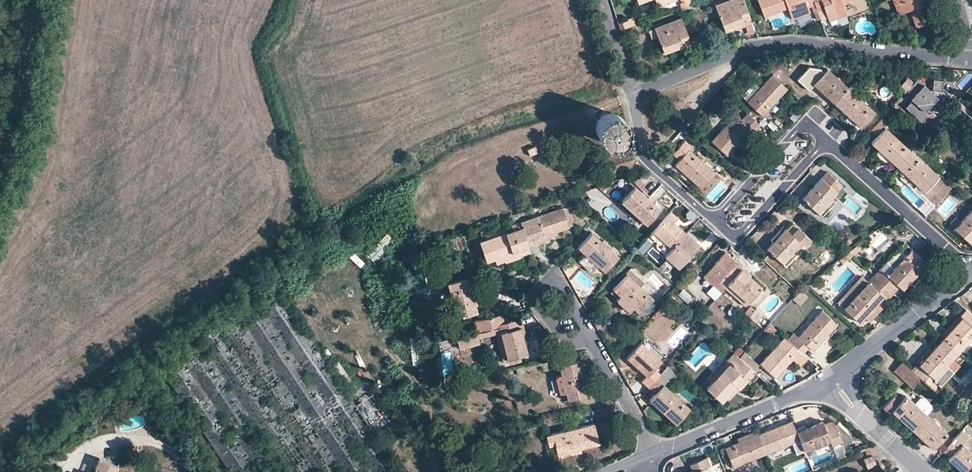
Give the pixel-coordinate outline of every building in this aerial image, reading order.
[(715,5),(723,30),(742,23),(750,20),(743,0),(728,0),(715,5)] [(764,17),(786,9),(791,20),(809,13),(809,12),(816,9),(812,0),(758,0),(764,17)] [(816,9),(816,12),(824,9),(829,21),(847,15),(842,4),(851,0),(812,0),(816,9)] [(897,15),(908,11),(915,28),(934,21),(927,4),(923,5),(921,0),(892,0),(897,15)] [(680,48),(682,51),(692,48),(680,18),(654,28),(663,53),(674,50),(680,48)] [(621,30),(636,26),(634,19),(619,23),(621,30)] [(819,71),(823,74),(828,69),(824,66),(819,71)] [(828,69),(823,74),(813,85),(834,104),(848,88),(828,69)] [(787,90),(771,75),(747,101),(763,116),(787,90)] [(907,91),(914,83),(908,78),(899,87),(905,92),(907,91)] [(914,83),(907,91),(913,96),(910,99),(911,100),(905,107),(921,121),(925,117),(924,111),(932,103),(937,103),(941,107),(948,98),(941,91),(941,80),(932,80),(931,90),(928,90),(923,85),(924,84),(918,78),(914,83)] [(848,88),(834,104),(861,128),(874,112),(848,88)] [(741,120),(735,115),(710,141),(727,156),(751,129),(754,132),(760,125),(746,113),(741,120)] [(911,152),(885,128),(889,123),(883,117),(870,131),(877,137),(871,143),(878,150),(891,162),(897,167),(911,152)] [(678,160),(688,149),(691,147),(685,141),(678,148),(672,154),(678,160)] [(672,154),(678,148),(675,145),(669,150),(672,154)] [(688,149),(678,160),(674,165),(701,189),(714,174),(688,149)] [(888,166),(891,162),(878,150),(874,153),(888,166)] [(938,176),(911,152),(897,167),(904,174),(917,186),(924,192),(922,194),(928,200),(930,197),(940,187),(934,181),(938,176)] [(842,186),(827,172),(822,177),(821,178),(808,192),(803,199),(818,213),(832,198),(842,186)] [(914,189),(917,186),(904,174),(901,177),(914,189)] [(808,192),(821,178),(822,177),(820,175),(806,190),(808,192)] [(936,203),(951,188),(938,176),(934,181),(940,187),(930,197),(936,203)] [(637,185),(635,187),(647,198),(649,196),(637,185)] [(647,198),(635,187),(621,202),(647,225),(652,219),(660,210),(647,198)] [(832,198),(818,213),(823,217),(836,201),(832,198)] [(547,213),(529,220),(519,223),(521,228),(527,246),(557,236),(557,233),(568,228),(562,208),(547,213)] [(528,215),(529,220),(547,213),(546,209),(528,215)] [(955,229),(970,243),(971,241),(971,209),(955,229)] [(653,231),(648,235),(656,242),(660,238),(672,249),(665,257),(679,269),(700,246),(674,223),(677,219),(670,212),(662,221),(653,231)] [(653,231),(662,221),(657,217),(653,221),(652,219),(647,225),(653,231)] [(512,231),(521,228),(519,223),(511,225),(512,231)] [(521,228),(512,231),(479,243),(486,263),(494,260),(529,249),(527,246),(521,228)] [(797,228),(791,235),(800,243),(804,247),(810,240),(797,228)] [(800,243),(791,235),(784,229),(766,249),(782,263),(790,255),(800,243)] [(584,254),(597,266),(604,273),(618,256),(591,233),(577,248),(584,254)] [(855,246),(847,252),(852,256),(859,250),(855,246)] [(495,266),(530,254),(529,249),(494,260),(495,266)] [(927,263),(911,249),(905,255),(899,249),(886,262),(894,268),(887,275),(880,269),(879,269),(873,275),(874,275),(894,293),(900,286),(903,290),(927,263)] [(749,275),(725,253),(702,278),(712,286),(719,293),(723,288),(727,285),(747,303),(760,288),(747,277),(749,275)] [(597,266),(584,254),(580,258),(593,269),(597,266)] [(794,258),(790,255),(782,263),(786,267),(794,258)] [(665,274),(673,268),(668,262),(660,268),(665,274)] [(894,268),(886,262),(880,269),(887,275),(894,268)] [(615,301),(629,313),(633,309),(639,314),(652,299),(626,275),(612,290),(619,296),(615,301)] [(894,293),(874,275),(867,282),(843,308),(859,323),(865,317),(876,304),(883,296),(887,300),(894,293)] [(463,279),(441,285),(449,320),(476,313),(469,286),(474,285),(471,277),(463,279)] [(747,303),(727,285),(723,288),(743,306),(747,303)] [(798,302),(809,290),(803,285),(797,290),(791,297),(798,302)] [(719,293),(712,286),(705,293),(713,300),(719,293)] [(682,291),(678,297),(690,304),(694,298),(682,291)] [(473,302),(476,313),(481,312),(478,300),(473,302)] [(880,307),(876,304),(865,317),(869,319),(880,307)] [(759,315),(750,307),(745,313),(753,321),(759,315)] [(965,309),(959,315),(961,317),(942,338),(959,353),(971,338),(971,315),(965,309)] [(837,325),(822,311),(797,338),(793,334),(787,341),(799,351),(803,354),(809,348),(814,352),(837,325)] [(501,315),(473,322),(477,339),(495,335),(493,326),(504,324),(501,315)] [(521,319),(504,324),(493,326),(495,335),(520,328),(522,338),(525,337),(521,319)] [(768,334),(773,328),(768,324),(763,329),(768,334)] [(520,328),(495,335),(502,361),(527,355),(522,338),(520,328)] [(787,341),(784,338),(759,364),(776,378),(799,351),(787,341)] [(952,360),(959,353),(942,338),(918,365),(935,380),(946,367),(952,360)] [(644,339),(640,343),(659,359),(662,355),(644,339)] [(659,359),(640,343),(626,358),(647,377),(665,356),(663,354),(662,355),(659,359)] [(738,357),(733,353),(726,360),(729,363),(745,377),(746,377),(752,370),(738,357)] [(573,363),(571,355),(565,355),(553,358),(555,367),(558,366),(573,363)] [(712,382),(729,363),(726,360),(709,379),(712,382)] [(952,360),(946,367),(952,372),(958,366),(952,360)] [(573,363),(558,366),(560,376),(565,393),(567,400),(587,396),(579,362),(573,363)] [(736,386),(745,377),(729,363),(712,382),(706,388),(721,402),(736,386)] [(935,380),(918,365),(912,372),(935,392),(940,386),(934,381),(935,380)] [(940,386),(952,372),(946,367),(935,380),(934,381),(940,386)] [(667,381),(660,374),(648,388),(655,395),(663,385),(667,381)] [(559,394),(565,393),(560,376),(556,377),(559,394)] [(748,378),(746,377),(745,377),(736,386),(739,389),(748,378)] [(690,409),(663,385),(655,395),(649,400),(675,425),(690,409)] [(926,414),(906,395),(901,400),(895,394),(882,408),(888,414),(891,412),(911,430),(926,414)] [(947,433),(926,414),(911,430),(933,449),(947,433)] [(758,435),(766,455),(792,444),(796,455),(804,452),(800,441),(796,432),(791,421),(758,435)] [(825,429),(822,422),(796,432),(800,441),(804,452),(830,442),(832,446),(841,442),(834,425),(825,429)] [(849,438),(846,432),(838,423),(834,425),(841,442),(849,438)] [(593,424),(552,434),(555,446),(558,458),(581,453),(580,449),(598,445),(593,424)] [(758,435),(756,430),(736,439),(738,443),(758,435)] [(963,443),(968,437),(962,431),(950,444),(944,451),(950,457),(948,460),(961,471),(971,471),(971,452),(963,443)] [(555,446),(552,434),(545,436),(548,448),(555,446)] [(766,455),(758,435),(738,443),(725,448),(732,468),(766,455)] [(43,444),(47,449),(52,445),(48,440),(43,444)] [(944,451),(950,444),(947,441),(941,449),(944,451)] [(873,445),(863,449),(866,458),(871,456),(877,453),(873,445)] [(23,458),(21,455),(1,469),(3,471),(4,471),(23,458)] [(875,465),(871,456),(866,458),(862,459),(866,469),(875,465)] [(99,458),(93,471),(116,471),(118,466),(99,458)] [(701,470),(710,466),(706,458),(689,465),(692,471),(695,471),(701,470)]
